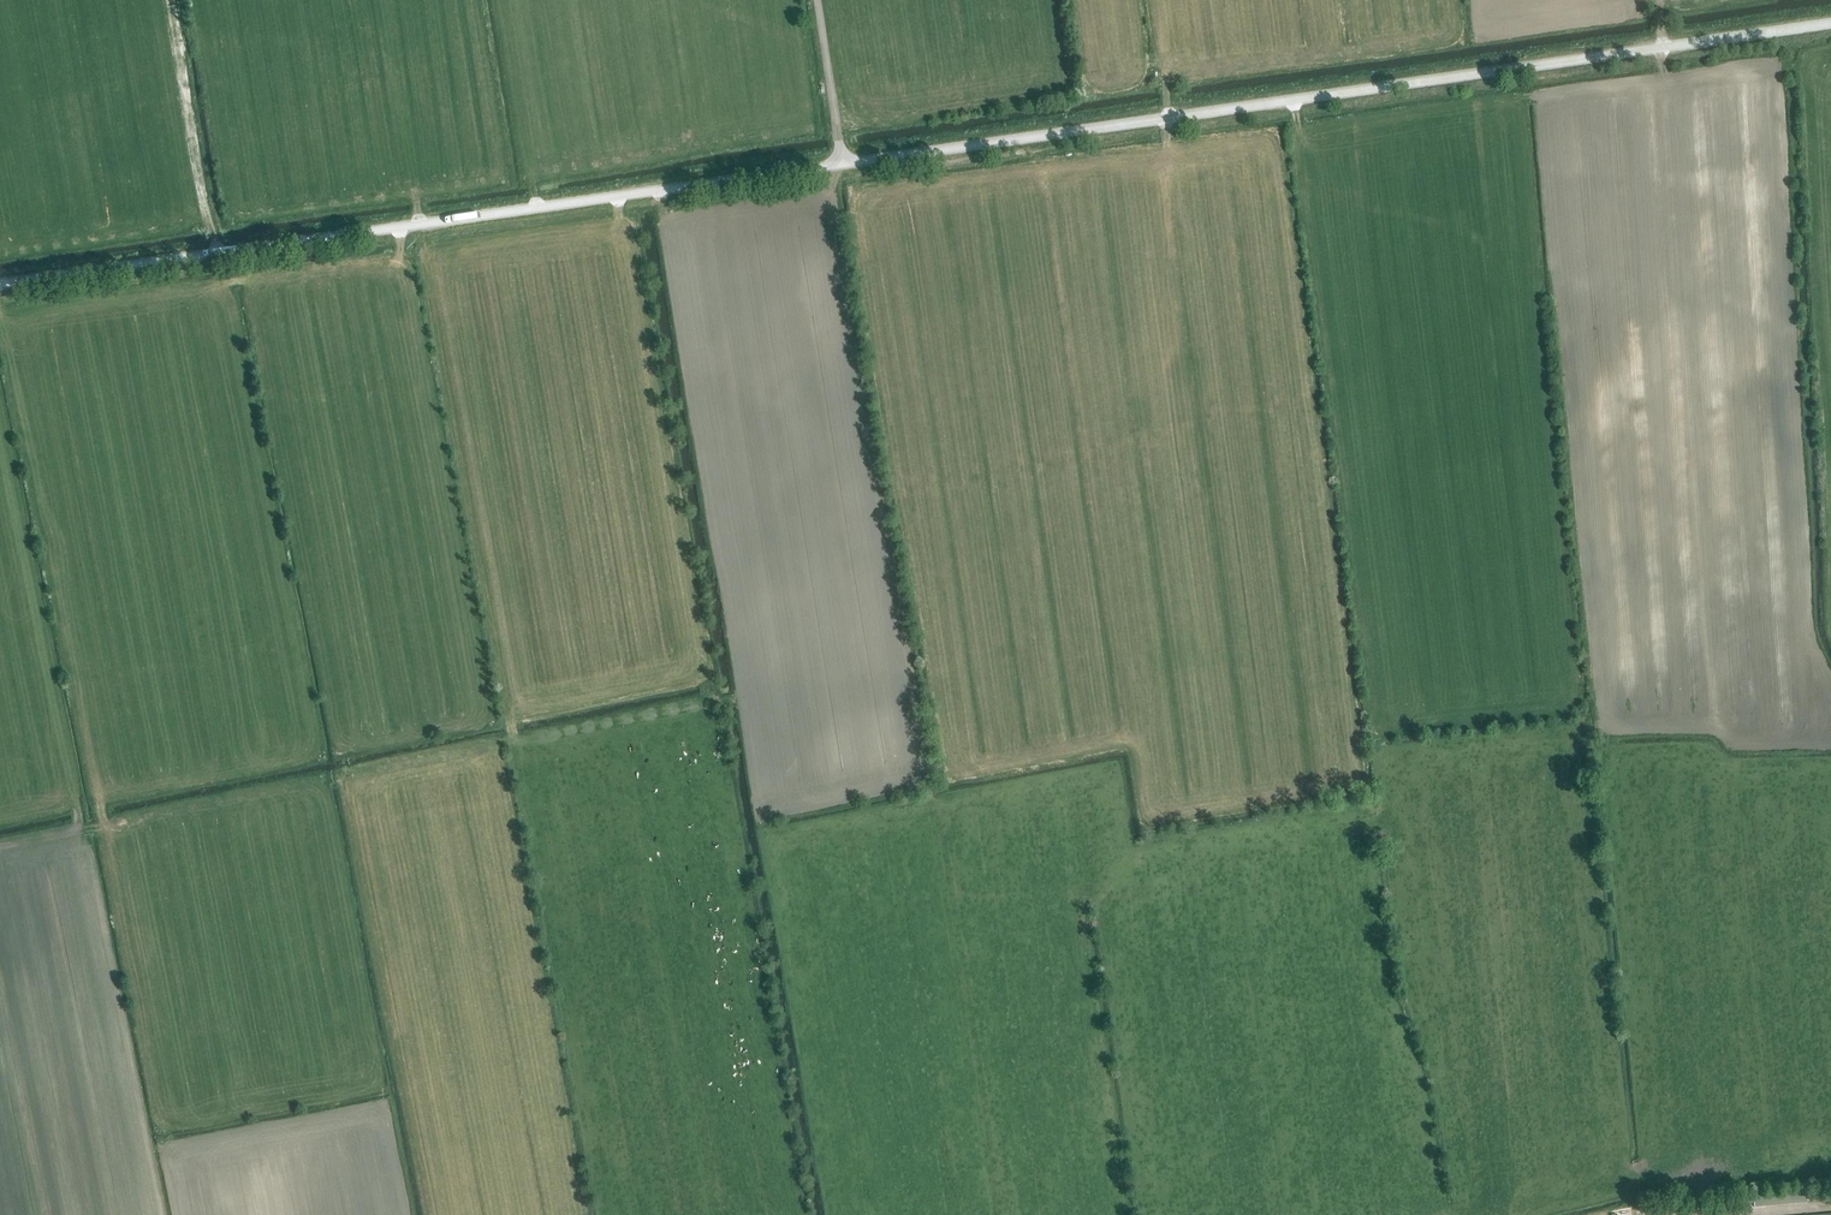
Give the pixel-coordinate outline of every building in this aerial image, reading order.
[(1754,1204),(1754,1196),(1741,1197),(1742,1205),(1754,1204)]
